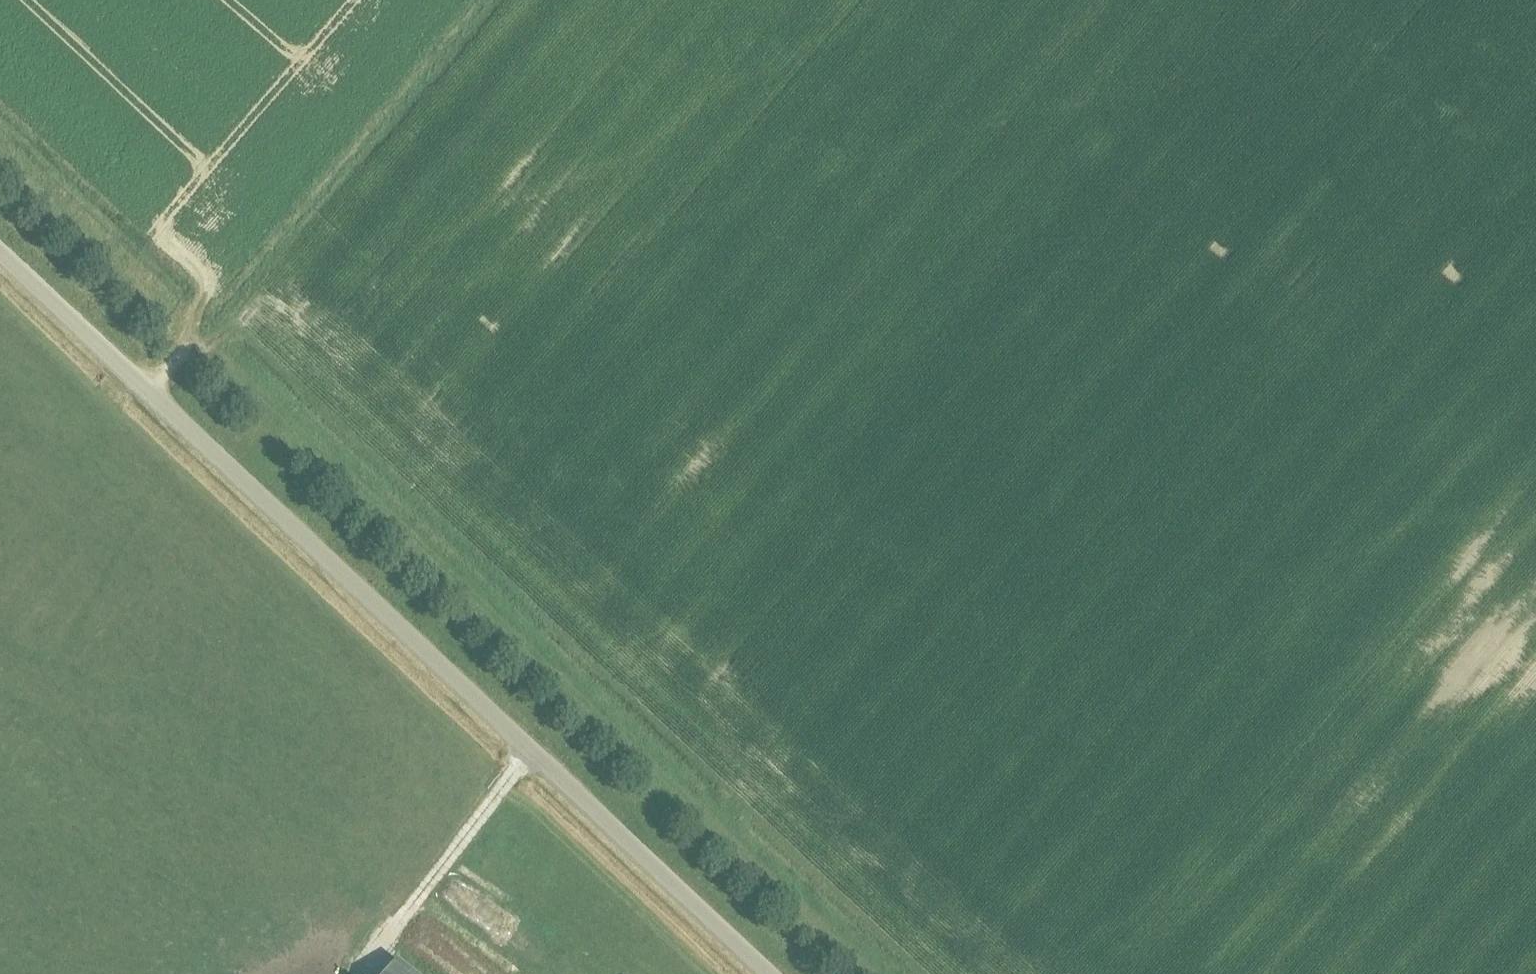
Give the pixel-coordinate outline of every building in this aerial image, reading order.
[(396,962),(386,973),(410,973),(396,962)]
